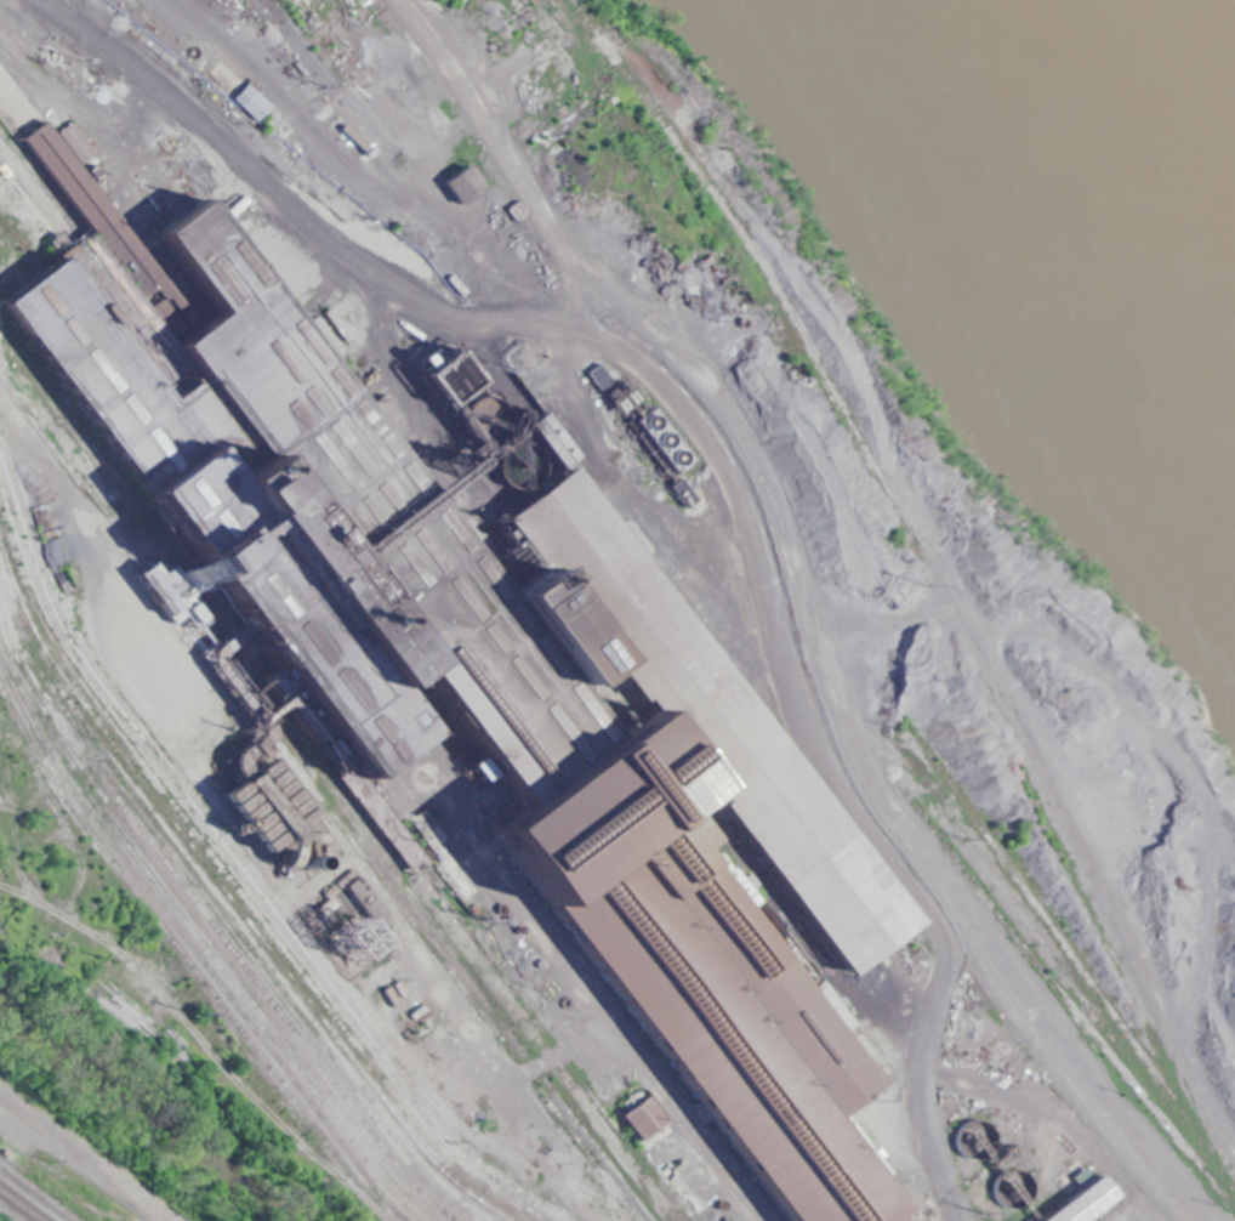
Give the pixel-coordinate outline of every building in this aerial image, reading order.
[(915,1214),(904,1220),(794,1220),(499,825),(530,802),(425,660),(397,682),(431,728),(272,847),(218,776),(260,744),(137,580),(190,540),(2,301),(12,295),(22,288),(35,277),(47,268),(53,265),(64,256),(95,233),(24,135),(47,119),(58,134),(76,120),(99,154),(84,165),(140,242),(207,192),(425,479),(478,442),(420,369),(459,341),(491,381),(512,368),(927,925),(856,978),(825,1001),(884,1084),(843,1119),(915,1214)] [(626,1115),(645,1142),(671,1123),(653,1097),(626,1115)] [(1125,1196),(1108,1174),(1049,1220),(1092,1220),(1125,1196)]
